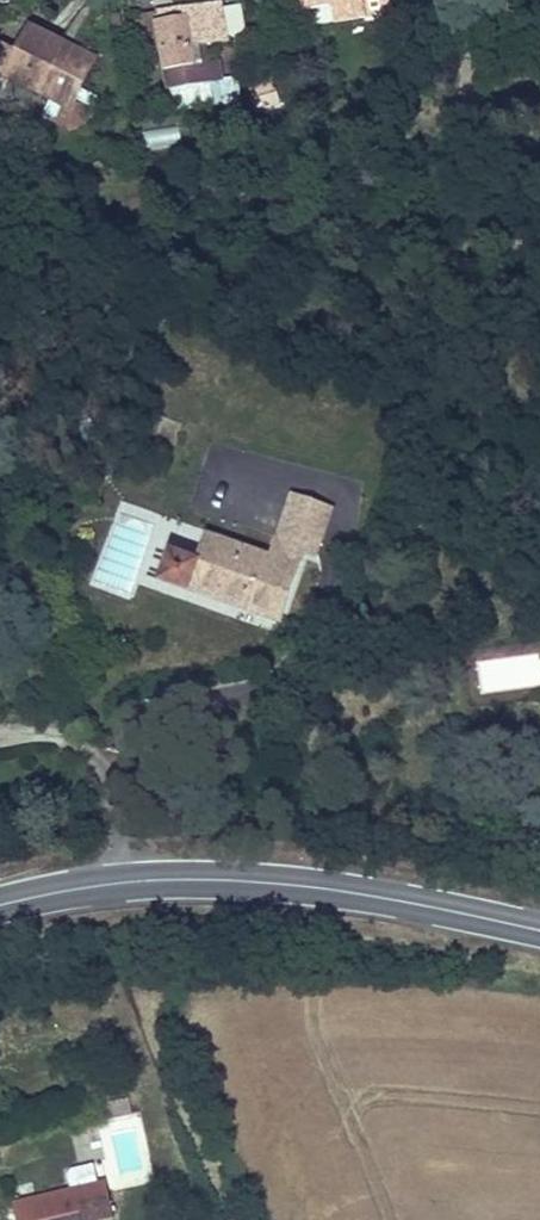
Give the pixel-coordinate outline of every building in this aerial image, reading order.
[(303,9),(334,4),(337,21),(364,16),(362,4),(385,0),(301,0),(303,9)] [(387,0),(385,0),(362,4),(364,16),(389,12),(387,0)] [(221,2),(209,5),(216,43),(228,41),(221,2)] [(209,5),(182,9),(184,18),(158,22),(157,13),(135,17),(142,55),(162,51),(169,89),(212,82),(208,62),(205,45),(216,43),(209,5)] [(182,9),(157,13),(158,22),(184,18),(182,9)] [(51,99),(71,108),(80,88),(94,60),(29,28),(17,54),(0,45),(0,84),(3,86),(7,77),(51,99)] [(219,60),(208,62),(212,82),(222,80),(219,60)] [(98,97),(80,88),(71,108),(51,99),(43,117),(69,130),(85,124),(98,97)] [(291,495),(273,546),(305,557),(315,561),(333,510),(291,495)] [(200,564),(189,595),(280,627),(305,557),(273,546),(269,557),(205,534),(195,563),(200,564)] [(188,597),(189,595),(200,564),(195,563),(167,553),(155,586),(188,597)] [(286,610),(297,614),(315,562),(304,558),(286,610)] [(108,1195),(43,1209),(45,1219),(113,1219),(108,1195)]
